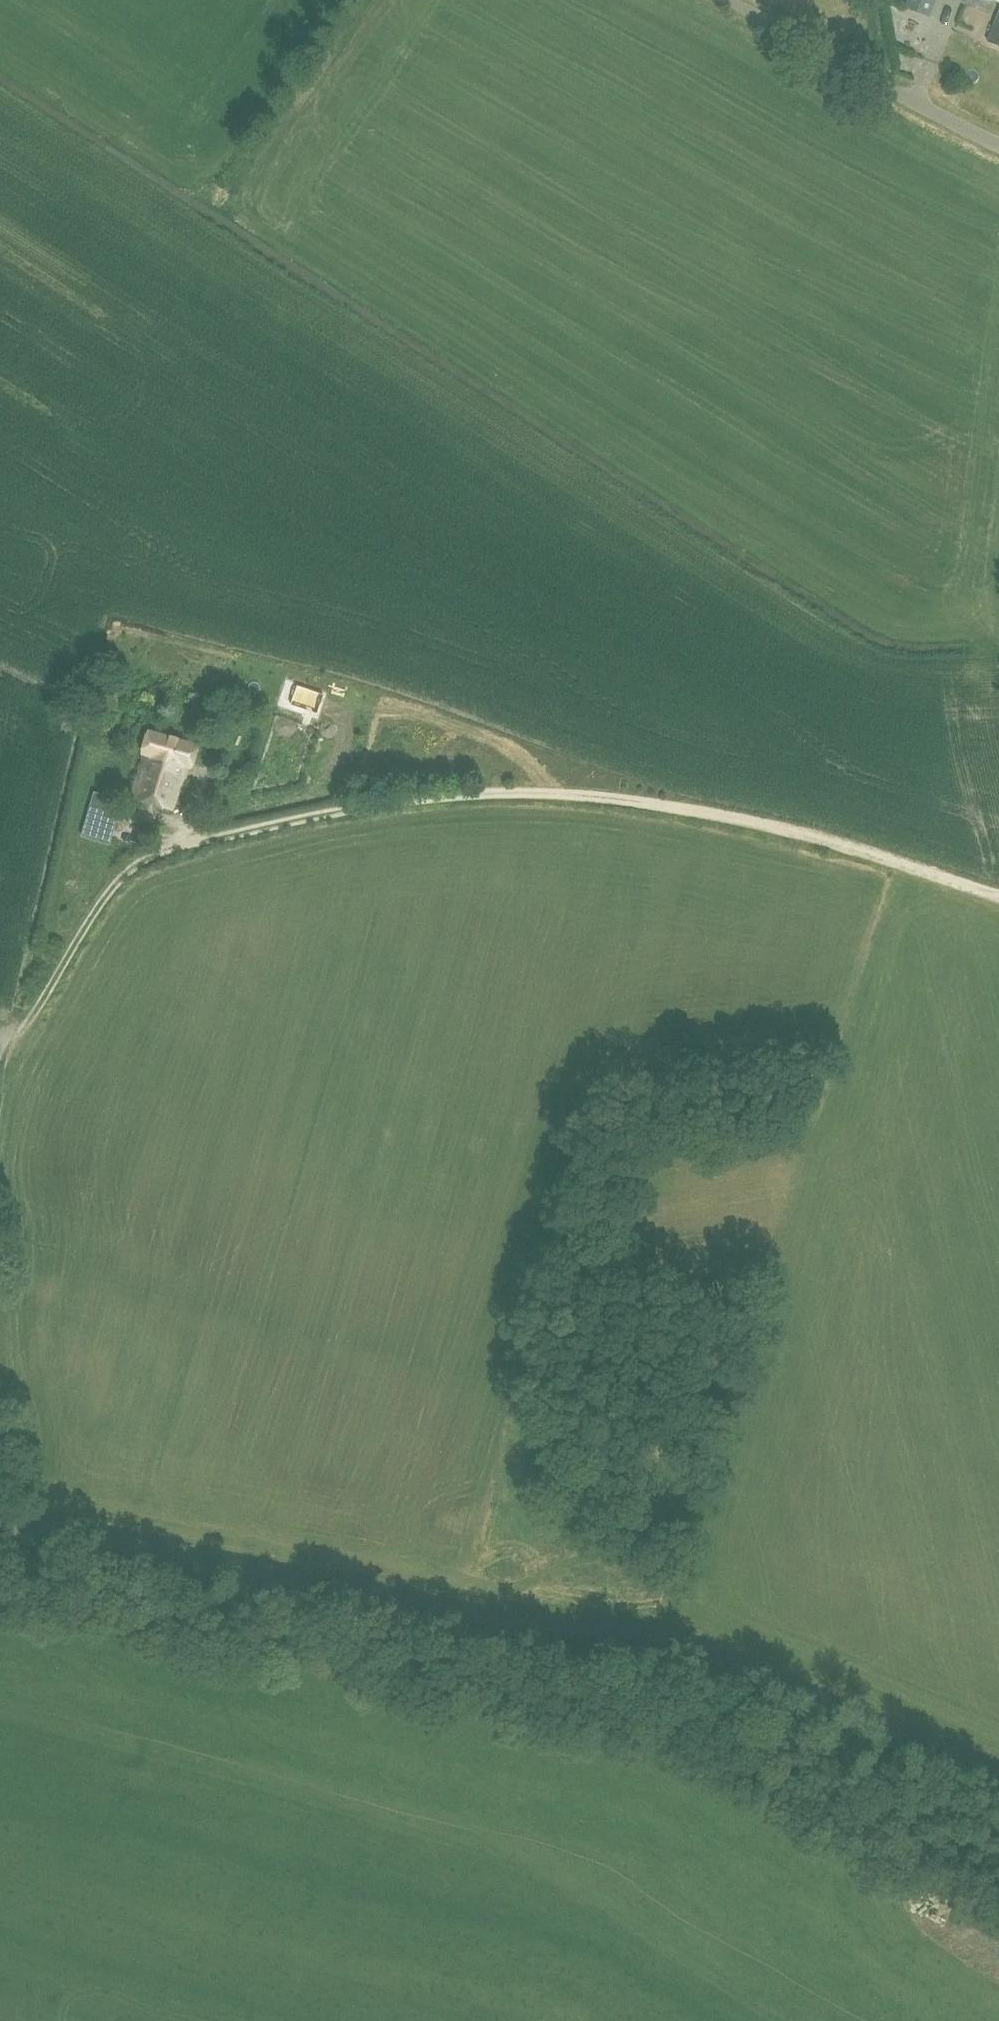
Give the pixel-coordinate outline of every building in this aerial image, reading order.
[(904,9),(930,17),(937,0),(907,0),(904,9)] [(987,40),(998,45),(998,11),(987,40)] [(145,752),(132,796),(174,808),(184,775),(184,776),(188,765),(191,766),(197,744),(149,730),(143,751),(145,752)]
